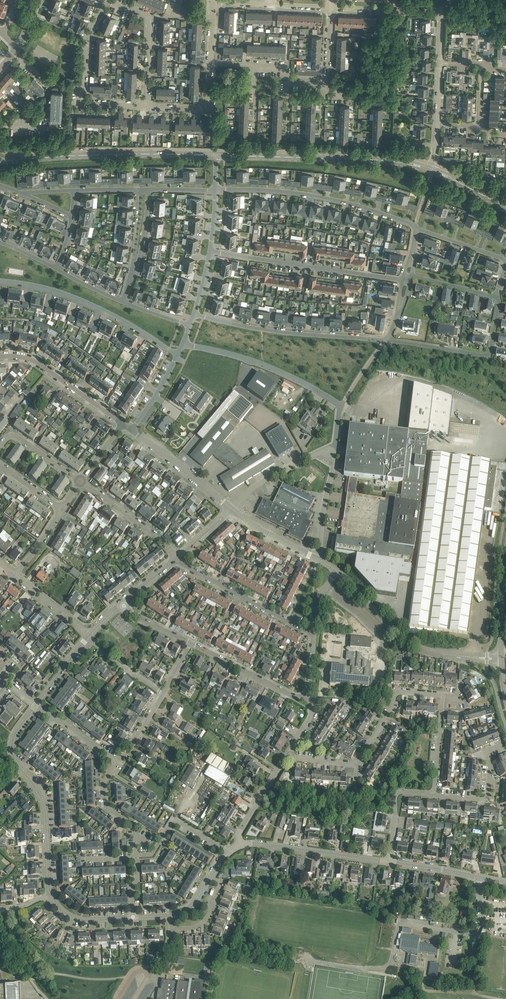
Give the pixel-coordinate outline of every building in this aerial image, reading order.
[(6,10),(8,4),(5,2),(6,0),(1,0),(0,3),(0,8),(6,10)] [(80,5),(90,10),(92,4),(87,2),(88,0),(82,0),(84,1),(82,5),(80,4),(80,5)] [(157,9),(161,0),(160,0),(155,0),(152,7),(157,9)] [(161,0),(157,9),(162,11),(166,2),(161,0)] [(51,13),(51,12),(51,13),(58,16),(58,15),(60,16),(61,14),(61,12),(58,10),(59,6),(50,2),(51,3),(49,8),(52,10),(51,13)] [(88,15),(90,10),(80,5),(81,6),(79,11),(76,10),(75,13),(81,16),(83,13),(88,15)] [(225,18),(234,18),(234,12),(236,12),(236,9),(229,8),(229,11),(225,11),(225,12),(225,18)] [(60,16),(58,15),(58,16),(51,13),(51,12),(48,11),(45,17),(51,19),(50,22),(57,25),(60,17),(60,16)] [(77,17),(74,22),(83,26),(85,21),(80,19),(81,16),(75,13),(73,16),(77,17)] [(108,15),(106,20),(114,24),(116,18),(119,19),(120,16),(113,13),(111,16),(108,15)] [(114,24),(106,20),(103,25),(114,30),(115,30),(118,25),(114,24)] [(130,34),(135,23),(130,20),(127,28),(126,28),(125,30),(122,29),(122,30),(120,35),(123,36),(125,31),(130,34)] [(420,21),(413,20),(413,26),(417,27),(417,25),(422,25),(421,29),(430,29),(430,21),(422,21),(420,21)] [(83,26),(74,22),(74,23),(75,23),(74,27),(73,28),(69,27),(68,30),(74,32),(75,30),(82,32),(84,27),(83,26)] [(135,23),(130,34),(131,34),(132,31),(137,33),(139,28),(141,25),(135,23)] [(234,24),(225,24),(225,30),(224,30),(233,31),(233,33),(237,34),(240,34),(240,31),(233,31),(233,30),(234,24)] [(114,30),(103,25),(101,30),(112,35),(114,30)] [(451,38),(451,44),(449,44),(449,51),(453,52),(453,49),(460,49),(460,46),(462,46),(466,47),(466,34),(466,32),(460,31),(460,34),(460,37),(454,37),(454,34),(454,38),(451,38)] [(425,45),(426,42),(431,42),(431,35),(424,35),(424,32),(417,32),(416,38),(423,38),(423,42),(421,42),(421,45),(425,45)] [(471,50),(478,50),(478,38),(472,37),(473,35),(466,34),(466,47),(469,47),(469,46),(471,46),(471,50)] [(478,38),(478,50),(481,50),(483,50),(483,53),(490,54),(490,41),(484,41),(484,38),(478,38)] [(230,56),(230,47),(230,44),(228,44),(227,45),(227,46),(224,46),(224,43),(219,43),(219,53),(223,53),(223,56),(224,56),(230,56)] [(421,45),(417,45),(416,51),(420,51),(420,55),(428,55),(429,48),(425,48),(425,45),(421,45)] [(423,58),(416,58),(415,64),(422,64),(422,68),(430,68),(430,61),(423,61),(423,58)] [(462,89),(463,73),(460,73),(460,74),(457,73),(457,70),(451,70),(451,71),(447,71),(447,81),(450,81),(450,84),(453,84),(453,85),(459,85),(459,89),(462,89)] [(463,73),(462,89),(465,89),(466,83),(475,83),(475,71),(469,70),(469,74),(466,74),(466,73),(463,73)] [(413,71),(411,71),(411,74),(413,74),(413,77),(418,77),(418,81),(427,81),(427,74),(421,74),(421,71),(413,71)] [(12,84),(14,81),(12,79),(13,77),(14,78),(18,81),(16,83),(19,84),(20,83),(20,79),(16,76),(12,72),(10,74),(9,73),(4,77),(12,84)] [(15,87),(12,84),(4,77),(1,82),(10,90),(12,88),(13,89),(16,91),(18,89),(15,87)] [(29,94),(39,83),(34,78),(28,84),(31,86),(26,91),(29,94)] [(2,91),(4,89),(8,92),(7,92),(13,97),(15,94),(10,90),(1,82),(0,83),(0,90),(2,91)] [(39,83),(29,94),(31,96),(36,91),(39,94),(37,96),(40,99),(46,93),(43,90),(44,88),(39,83)] [(115,94),(115,89),(115,84),(112,84),(112,86),(106,86),(106,95),(112,95),(112,94),(115,94)] [(428,85),(428,84),(415,84),(415,89),(415,94),(418,94),(428,94),(429,87),(426,87),(426,84),(428,85)] [(424,100),(424,97),(415,97),(415,106),(417,106),(417,107),(426,107),(426,100),(424,100)] [(17,107),(9,99),(6,103),(7,103),(15,110),(17,108),(17,107)] [(427,120),(428,113),(420,113),(420,110),(414,110),(414,116),(416,116),(415,120),(419,120),(427,120)] [(467,111),(463,111),(462,120),(467,120),(467,119),(471,119),(472,113),(467,113),(467,111)] [(417,123),(408,123),(408,124),(409,125),(409,126),(410,126),(410,129),(413,129),(413,135),(424,136),(425,127),(417,127),(417,123)] [(444,149),(450,149),(450,145),(451,140),(449,140),(449,135),(444,135),(443,140),(442,140),(442,147),(444,147),(444,149)] [(462,141),(461,147),(461,150),(468,150),(468,147),(469,145),(467,145),(468,141),(466,141),(466,136),(460,136),(460,141),(462,141)] [(497,157),(497,161),(505,162),(505,146),(501,146),(501,147),(496,147),(496,151),(497,151),(497,157)] [(65,185),(64,169),(58,169),(58,170),(53,170),(53,173),(59,173),(59,180),(59,185),(65,185)] [(33,171),(34,187),(40,187),(39,181),(41,181),(40,174),(39,174),(39,170),(38,170),(35,170),(34,170),(33,171)] [(314,172),(309,171),(307,187),(313,188),(313,183),(313,182),(313,176),(314,176),(315,172),(315,171),(314,171),(314,172)] [(338,192),(341,175),(335,175),(335,174),(335,175),(334,179),(335,179),(334,185),(333,185),(332,191),(338,192)] [(341,175),(338,192),(344,193),(345,187),(344,187),(345,180),(346,180),(347,177),(347,176),(341,175)] [(369,198),(373,182),(367,180),(367,181),(366,184),(367,185),(365,191),(364,197),(369,198)] [(373,182),(369,198),(375,199),(377,194),(376,194),(377,187),(378,187),(379,183),(373,182)] [(395,204),(400,206),(405,190),(399,188),(398,192),(399,192),(397,199),(396,199),(395,204)] [(410,191),(405,190),(400,206),(406,207),(408,202),(407,202),(409,195),(410,195),(411,192),(411,191),(410,191)] [(0,200),(0,206),(1,204),(8,206),(8,205),(11,199),(11,198),(5,195),(3,200),(0,200)] [(84,203),(84,207),(93,208),(93,204),(94,197),(90,197),(90,196),(87,196),(86,197),(82,197),(82,200),(81,203),(82,203),(84,203)] [(155,204),(154,206),(165,207),(165,201),(164,201),(164,198),(158,197),(157,200),(155,200),(155,204)] [(19,202),(11,199),(8,205),(17,209),(15,212),(19,214),(22,208),(18,206),(19,202)] [(262,210),(262,199),(259,199),(259,200),(256,200),(256,205),(253,205),(253,214),(256,214),(256,209),(262,210)] [(267,212),(271,212),(271,206),(268,205),(268,200),(265,200),(265,199),(262,199),(262,210),(268,210),(267,212)] [(274,206),(271,206),(271,212),(274,212),(274,211),(280,211),(281,200),(278,200),(278,201),(275,201),(274,206)] [(286,214),(289,214),(289,206),(286,206),(287,202),(284,202),(284,200),(281,200),(280,211),(286,212),(286,214)] [(439,218),(444,202),(439,200),(438,200),(439,200),(437,204),(438,204),(436,211),(435,210),(433,216),(439,218)] [(298,214),(299,202),(296,202),(296,203),(293,203),(292,206),(289,206),(289,214),(291,214),(291,213),(298,214)] [(303,216),(306,216),(307,210),(304,209),(305,204),(302,204),(302,203),(299,202),(298,214),(303,214),(303,216)] [(450,204),(444,202),(439,218),(445,220),(446,215),(446,214),(448,208),(449,208),(450,204)] [(26,210),(22,208),(19,214),(23,215),(32,219),(33,217),(36,209),(28,205),(26,210)] [(315,217),(317,205),(315,205),(314,206),(311,205),(310,211),(307,210),(306,216),(309,217),(310,215),(315,217)] [(321,219),(324,219),(325,213),(325,212),(323,211),(323,208),(320,207),(320,206),(317,205),(315,217),(321,218),(321,219)] [(165,213),(165,207),(154,206),(154,208),(154,212),(157,213),(156,216),(163,216),(163,213),(165,213)] [(80,215),(92,217),(93,211),(92,211),(93,208),(84,207),(84,209),(81,209),(80,213),(80,215)] [(36,208),(36,209),(33,217),(39,219),(38,222),(42,223),(45,218),(40,216),(43,211),(36,208)] [(327,220),(333,221),(336,209),(333,209),(332,210),(329,209),(328,214),(325,213),(324,219),(323,221),(325,222),(326,222),(327,220)] [(341,225),(343,218),(340,217),(341,212),(338,211),(338,210),(336,209),(333,221),(338,223),(337,226),(341,227),(341,225)] [(463,227),(469,229),(475,214),(470,212),(470,211),(469,211),(469,212),(468,215),(468,216),(466,222),(465,222),(463,227)] [(346,218),(343,218),(341,225),(344,226),(344,224),(350,226),(353,214),(351,213),(350,214),(347,213),(346,218)] [(454,223),(456,218),(457,215),(452,213),(448,221),(454,223)] [(133,215),(121,214),(120,220),(120,221),(120,224),(129,224),(129,221),(132,221),(132,218),(133,215)] [(350,226),(359,228),(360,222),(357,221),(359,217),(356,216),(356,215),(353,214),(350,226)] [(475,214),(469,229),(474,231),(476,226),(478,220),(479,220),(480,216),(481,216),(480,216),(475,214)] [(47,223),(53,226),(57,219),(57,218),(51,215),(49,220),(45,218),(42,223),(46,225),(47,223)] [(81,225),(90,226),(91,223),(92,217),(80,215),(80,217),(79,221),(82,222),(81,225)] [(153,224),(152,227),(163,228),(164,222),(162,222),(162,219),(156,218),(156,221),(153,221),(153,224)] [(362,228),(368,230),(371,219),(368,218),(368,219),(365,218),(363,223),(360,222),(359,228),(358,231),(361,232),(362,228)] [(65,223),(57,219),(53,226),(52,228),(58,231),(59,228),(62,229),(60,232),(66,235),(67,229),(63,227),(65,223)] [(374,220),(371,219),(368,230),(373,232),(373,233),(376,234),(378,228),(375,227),(377,222),(374,221),(374,220)] [(119,233),(130,234),(131,232),(131,228),(129,228),(129,224),(120,224),(120,226),(119,233)] [(391,228),(392,225),(386,224),(386,227),(384,227),(384,231),(385,231),(384,237),(389,238),(390,234),(390,232),(391,231),(392,232),(393,228),(391,228)] [(498,242),(505,227),(500,225),(500,224),(499,224),(499,225),(498,228),(498,229),(495,235),(495,234),(492,239),(498,242)] [(77,231),(77,233),(88,236),(89,230),(90,226),(81,225),(80,228),(78,227),(77,231)] [(14,230),(7,227),(4,235),(7,236),(10,237),(11,236),(11,237),(13,233),(16,234),(18,228),(15,227),(14,230)] [(162,234),(163,228),(152,227),(152,229),(152,233),(154,233),(154,236),(160,237),(160,234),(162,234)] [(498,242),(503,245),(505,240),(505,239),(505,237),(505,228),(505,227),(498,242)] [(26,243),(29,236),(27,235),(22,233),(24,231),(21,229),(18,235),(21,236),(19,241),(23,243),(24,242),(26,243)] [(399,229),(397,239),(404,240),(406,230),(399,229)] [(259,251),(260,251),(261,241),(257,240),(258,233),(253,232),(252,242),(255,243),(254,250),(257,250),(259,250),(259,251)] [(88,236),(77,233),(76,236),(75,239),(78,240),(77,243),(86,245),(88,236)] [(434,238),(426,235),(424,241),(432,244),(431,246),(437,248),(438,244),(433,242),(434,238)] [(32,238),(29,236),(26,243),(29,244),(28,245),(33,247),(35,242),(38,244),(40,238),(37,237),(36,239),(32,238)] [(43,251),(45,252),(49,246),(46,244),(42,242),(43,240),(40,238),(38,244),(40,245),(38,250),(42,252),(43,251)] [(149,247),(159,250),(161,250),(163,244),(159,243),(159,240),(153,239),(152,241),(150,241),(149,245),(149,247)] [(238,247),(236,247),(237,241),(226,239),(225,245),(231,246),(231,250),(238,251),(238,247)] [(116,251),(127,253),(128,251),(128,247),(126,246),(127,243),(120,242),(120,245),(117,245),(116,251)] [(51,247),(49,246),(45,252),(48,254),(52,257),(54,252),(57,253),(60,248),(57,246),(55,249),(51,247)] [(159,250),(149,247),(148,249),(147,253),(150,254),(149,257),(155,258),(156,255),(158,255),(159,250)] [(393,252),(394,249),(387,247),(386,252),(387,252),(386,258),(389,258),(389,259),(399,260),(400,254),(399,253),(393,252)] [(459,250),(453,248),(452,252),(451,251),(450,253),(447,253),(444,261),(448,263),(448,262),(455,264),(457,257),(458,258),(459,254),(458,254),(459,250)] [(127,253),(116,251),(115,257),(114,260),(123,261),(124,258),(126,259),(127,255),(127,253)] [(461,254),(458,265),(463,267),(464,265),(470,267),(471,263),(472,264),(473,260),(472,259),(474,254),(468,252),(466,257),(464,256),(462,255),(461,254)] [(430,266),(434,267),(436,261),(436,260),(437,255),(429,253),(430,253),(429,256),(428,258),(423,257),(421,263),(427,264),(426,266),(430,267),(430,266)] [(73,267),(77,261),(74,259),(70,257),(66,264),(70,267),(70,266),(73,267)] [(183,264),(193,266),(195,260),(185,258),(183,264)] [(145,261),(144,265),(143,267),(155,270),(157,264),(154,263),(155,261),(149,259),(148,262),(145,261)] [(487,259),(484,266),(496,270),(499,263),(487,259)] [(75,269),(79,272),(82,268),(85,269),(87,264),(85,262),(83,264),(79,262),(77,261),(73,267),(76,269),(75,269)] [(222,261),(221,267),(231,269),(232,263),(222,261)] [(384,265),(383,272),(387,272),(387,273),(390,274),(390,273),(394,273),(395,267),(388,266),(389,262),(382,261),(381,265),(384,265)] [(92,277),(95,271),(93,270),(89,268),(90,265),(87,264),(85,269),(87,270),(85,275),(89,277),(90,276),(92,277)] [(193,266),(183,264),(182,270),(192,272),(193,266)] [(155,270),(143,267),(143,269),(142,273),(144,274),(143,277),(152,279),(155,270)] [(230,275),(231,269),(221,267),(220,273),(230,275)] [(488,284),(492,285),(494,279),(490,278),(491,275),(490,275),(491,273),(492,273),(485,270),(483,275),(482,275),(480,281),(484,282),(483,283),(487,285),(488,284)] [(95,271),(92,277),(95,279),(94,280),(99,282),(101,277),(104,278),(106,273),(104,272),(102,274),(98,272),(95,271)] [(109,286),(112,287),(115,280),(112,279),(108,277),(109,274),(106,273),(104,278),(107,280),(104,284),(109,286)] [(179,283),(188,286),(190,280),(180,277),(179,283)] [(115,280),(112,287),(114,288),(114,289),(118,291),(122,283),(118,281),(117,281),(115,280)] [(218,280),(217,286),(227,288),(228,282),(218,280)] [(188,286),(179,283),(177,289),(187,292),(188,286)] [(384,293),(391,293),(392,286),(382,285),(381,289),(378,289),(377,295),(383,296),(384,293)] [(225,294),(227,288),(217,286),(216,292),(225,294)] [(422,287),(417,286),(415,292),(420,293),(419,296),(420,296),(419,298),(418,298),(425,300),(426,298),(428,299),(429,296),(430,289),(426,288),(426,287),(422,286),(422,287)] [(145,296),(147,290),(144,289),(143,292),(140,291),(136,289),(133,297),(137,298),(138,298),(141,299),(142,295),(145,296)] [(147,290),(145,296),(148,297),(146,301),(149,302),(149,303),(153,304),(156,297),(152,295),(149,294),(150,291),(147,290)] [(450,293),(444,292),(443,296),(442,296),(441,300),(443,300),(442,304),(448,305),(448,307),(452,307),(453,301),(450,300),(451,298),(449,298),(450,293)] [(37,307),(40,297),(34,295),(31,305),(37,307)] [(456,308),(462,309),(464,296),(458,295),(457,300),(456,300),(455,304),(456,304),(456,308)] [(175,296),(173,302),(183,306),(185,300),(175,296)] [(380,307),(389,308),(390,301),(384,301),(384,297),(378,296),(377,302),(380,303),(380,307)] [(40,297),(37,307),(43,308),(45,298),(40,297)] [(214,298),(212,304),(222,307),(224,301),(214,298)] [(478,300),(471,299),(471,303),(469,302),(469,306),(470,306),(469,310),(475,311),(475,313),(479,314),(481,307),(478,307),(478,304),(477,304),(478,300)] [(242,300),(239,300),(237,308),(240,309),(239,316),(240,316),(241,318),(242,318),(244,317),(245,317),(247,306),(241,305),(242,300)] [(61,314),(64,304),(62,303),(61,303),(58,302),(55,312),(61,314)] [(181,311),(183,306),(173,302),(171,308),(181,311)] [(492,303),(486,302),(484,309),(482,308),(481,313),(484,314),(484,313),(490,314),(492,303)] [(252,307),(247,306),(245,317),(246,319),(248,319),(249,318),(250,318),(252,311),(255,312),(256,305),(256,303),(253,303),(252,307)] [(64,304),(61,314),(66,316),(70,306),(67,305),(64,304)] [(222,307),(212,304),(210,310),(220,313),(222,307)] [(259,305),(256,305),(255,312),(258,312),(257,319),(258,320),(259,321),(261,321),(262,320),(263,320),(264,310),(259,309),(259,305)] [(270,314),(273,314),(274,308),(271,308),(270,310),(264,310),(263,320),(263,321),(264,322),(266,322),(267,321),(268,321),(270,314)] [(277,308),(274,308),(273,314),(276,315),(275,322),(276,322),(277,324),(279,324),(280,323),(281,323),(282,313),(276,312),(277,308)] [(383,329),(385,329),(386,317),(382,317),(382,315),(382,309),(375,309),(375,315),(378,315),(378,317),(377,317),(377,329),(379,329),(379,330),(383,330),(383,329)] [(288,316),(291,317),(291,310),(288,310),(288,313),(282,312),(282,313),(281,323),(282,323),(283,324),(284,325),(286,324),(287,324),(288,316)] [(291,310),(291,317),(294,317),(293,325),(294,325),(295,326),(297,326),(298,325),(299,325),(300,314),(294,314),(295,311),(291,310)] [(78,321),(83,323),(87,314),(82,311),(78,321)] [(306,315),(300,314),(299,325),(300,325),(301,326),(303,326),(304,326),(305,326),(306,318),(309,319),(309,312),(306,312),(306,315)] [(317,327),(318,316),(312,316),(312,312),(309,312),(309,319),(312,319),(311,326),(313,326),(314,327),(315,327),(317,327)] [(342,317),(336,317),(336,328),(337,328),(338,329),(339,329),(341,328),(342,328),(342,320),(345,320),(345,312),(342,312),(342,317)] [(324,316),(318,316),(317,327),(318,327),(319,328),(321,328),(322,327),(323,327),(324,320),(327,320),(327,313),(324,313),(324,316)] [(330,313),(327,313),(327,320),(330,320),(330,327),(331,327),(332,328),(334,328),(335,328),(336,328),(336,317),(330,317),(330,313)] [(87,314),(83,323),(89,326),(93,316),(87,314)] [(411,331),(420,332),(422,322),(416,322),(417,316),(410,315),(409,320),(406,320),(406,325),(411,326),(411,331)] [(349,322),(349,328),(353,328),(353,329),(357,329),(357,328),(361,328),(361,320),(361,322),(357,322),(357,320),(353,320),(353,322),(349,322)] [(105,334),(110,325),(105,322),(100,331),(105,334)] [(487,326),(475,324),(474,330),(477,331),(477,332),(482,333),(482,332),(486,332),(487,326)] [(115,328),(110,325),(105,334),(111,337),(115,328)] [(436,326),(435,334),(457,338),(459,330),(436,326)] [(21,344),(21,343),(23,332),(23,334),(17,333),(15,343),(21,344)] [(472,343),(484,345),(485,339),(481,338),(481,337),(479,336),(479,334),(473,333),(472,337),(474,337),(472,343)] [(122,343),(127,346),(132,337),(127,334),(122,343)] [(137,340),(132,337),(127,346),(132,349),(137,340)] [(52,345),(47,342),(41,350),(46,354),(47,353),(52,345)] [(47,353),(51,356),(56,348),(57,347),(53,344),(52,345),(47,353)] [(56,348),(51,356),(55,359),(61,352),(56,348)] [(62,350),(61,352),(55,359),(60,362),(62,359),(65,361),(69,355),(66,353),(62,350)] [(152,355),(160,359),(163,354),(155,350),(152,355)] [(497,350),(496,356),(501,357),(500,358),(505,359),(505,357),(505,358),(505,352),(497,350)] [(160,359),(152,355),(150,359),(158,363),(160,359)] [(66,368),(70,371),(77,361),(70,356),(67,362),(69,363),(66,368)] [(158,363),(150,359),(148,363),(155,368),(158,363)] [(81,364),(77,361),(70,371),(71,371),(71,370),(75,374),(81,366),(80,365),(81,364)] [(155,368),(148,363),(145,368),(153,372),(155,368)] [(97,367),(104,372),(106,369),(100,364),(97,367)] [(23,375),(27,371),(21,365),(17,370),(15,368),(12,371),(17,376),(19,373),(20,373),(23,376),(23,375)] [(75,374),(80,377),(86,368),(85,367),(84,368),(81,366),(75,374)] [(93,373),(86,368),(80,377),(84,380),(87,376),(89,378),(93,373)] [(145,368),(143,373),(150,377),(153,372),(145,368)] [(258,372),(246,389),(263,401),(275,384),(258,372)] [(89,383),(94,387),(100,378),(99,377),(98,378),(93,375),(94,373),(93,373),(89,378),(92,380),(89,383)] [(148,382),(150,377),(143,373),(140,377),(148,382)] [(17,380),(10,374),(4,381),(11,386),(17,380)] [(104,380),(100,378),(94,387),(98,390),(103,382),(104,380)] [(113,386),(115,383),(107,378),(105,380),(113,386)] [(192,407),(198,411),(209,395),(203,391),(191,384),(191,383),(185,379),(181,386),(180,385),(177,390),(170,401),(177,405),(183,409),(187,403),(192,407)] [(289,391),(292,393),(296,385),(284,379),(281,386),(283,388),(281,391),(287,394),(289,391)] [(98,390),(102,393),(109,384),(105,381),(103,382),(98,390)] [(136,383),(133,388),(141,393),(144,388),(136,383)] [(113,387),(109,384),(102,393),(107,396),(113,387)] [(376,594),(397,597),(400,577),(410,579),(412,567),(408,567),(408,564),(412,561),(420,505),(428,438),(431,436),(435,439),(437,436),(438,436),(444,440),(446,437),(448,437),(453,398),(443,394),(414,385),(409,432),(374,428),(375,423),(365,422),(365,427),(350,425),(344,475),(403,482),(401,496),(386,494),(385,499),(355,495),(357,480),(348,478),(346,493),(347,493),(343,523),(342,522),(339,522),(338,528),(342,529),(341,538),(337,537),(335,552),(357,556),(355,571),(376,594)] [(51,391),(45,386),(40,392),(41,393),(37,399),(40,402),(45,396),(46,397),(51,391)] [(141,393),(133,388),(130,392),(138,397),(141,393)] [(203,467),(213,455),(223,443),(234,429),(240,422),(243,418),(246,415),(253,407),(240,396),(234,391),(197,435),(204,440),(190,456),(203,467)] [(138,397),(130,392),(128,396),(135,401),(138,397)] [(57,404),(59,406),(65,397),(60,394),(55,400),(53,399),(47,407),(50,409),(52,406),(54,403),(56,405),(57,404)] [(132,406),(135,401),(128,396),(125,400),(132,406)] [(65,397),(59,406),(59,407),(64,411),(66,407),(70,401),(65,397)] [(132,406),(125,400),(122,405),(129,410),(132,406)] [(69,413),(70,413),(76,405),(70,401),(66,407),(64,411),(66,412),(69,414),(69,413)] [(30,405),(27,410),(36,416),(39,410),(30,405)] [(76,419),(77,420),(79,416),(77,414),(81,408),(76,405),(70,413),(75,417),(74,418),(73,417),(68,423),(71,426),(76,419)] [(129,410),(122,405),(119,409),(126,414),(129,410)] [(297,426),(298,427),(310,436),(311,436),(318,425),(321,427),(323,424),(321,422),(323,418),(318,415),(319,413),(317,411),(314,409),(310,413),(308,412),(304,417),(303,416),(303,417),(304,417),(297,426)] [(81,417),(79,416),(77,420),(81,423),(83,419),(90,424),(94,418),(89,414),(87,417),(83,414),(81,417)] [(48,423),(51,426),(54,421),(49,417),(46,422),(43,420),(42,421),(42,422),(44,424),(46,426),(48,423)] [(157,420),(155,423),(156,424),(154,427),(159,430),(157,433),(163,437),(165,434),(164,434),(171,423),(172,424),(174,422),(167,417),(165,421),(161,417),(159,421),(157,420)] [(13,427),(18,430),(24,423),(19,419),(13,427)] [(98,429),(101,431),(105,425),(99,421),(93,430),(96,432),(98,429)] [(18,430),(23,434),(29,426),(24,423),(18,430)] [(83,439),(84,438),(85,436),(90,430),(90,429),(85,425),(82,430),(80,429),(75,436),(82,441),(83,439)] [(110,429),(105,425),(101,431),(103,433),(101,436),(104,438),(110,429)] [(28,437),(34,430),(29,426),(23,434),(28,437)] [(279,458),(290,451),(294,448),(281,427),(266,436),(279,458)] [(39,433),(34,430),(28,437),(33,441),(39,433)] [(94,433),(90,430),(85,436),(87,438),(89,439),(94,433)] [(49,441),(51,438),(54,434),(51,432),(49,435),(48,435),(46,439),(44,438),(39,445),(44,448),(49,441)] [(100,442),(95,439),(90,446),(95,449),(100,442)] [(44,448),(49,452),(54,445),(49,441),(44,448)] [(130,464),(133,461),(128,457),(132,452),(130,450),(133,445),(127,441),(120,451),(126,455),(126,456),(127,457),(124,460),(130,464)] [(274,464),(266,449),(246,462),(238,456),(239,455),(226,445),(223,443),(213,455),(232,471),(220,478),(229,492),(274,464)] [(14,449),(22,454),(24,450),(17,445),(14,449)] [(59,448),(54,445),(49,452),(54,455),(59,448)] [(11,453),(18,457),(19,455),(20,456),(22,454),(14,449),(11,453)] [(58,459),(63,462),(68,455),(63,451),(61,454),(58,459)] [(140,466),(143,462),(148,456),(143,452),(136,461),(138,463),(137,464),(140,466)] [(11,453),(9,456),(16,462),(18,460),(17,459),(18,457),(11,453)] [(113,454),(109,460),(115,464),(118,467),(122,461),(119,459),(113,454)] [(418,558),(409,626),(468,634),(485,510),(491,510),(497,468),(490,467),(491,462),(431,454),(418,558)] [(73,458),(68,455),(63,462),(68,466),(73,458)] [(16,462),(9,456),(6,460),(14,466),(16,462)] [(153,460),(148,456),(143,462),(145,465),(144,467),(146,469),(153,460)] [(68,466),(73,469),(78,462),(73,458),(68,466)] [(80,459),(78,462),(73,469),(78,473),(85,463),(80,459)] [(115,464),(109,460),(105,465),(111,469),(115,472),(116,470),(112,467),(115,464)] [(36,465),(44,470),(47,466),(39,461),(36,465)] [(150,471),(155,475),(161,467),(156,463),(150,471)] [(34,468),(40,473),(42,471),(43,472),(44,470),(36,465),(34,468)] [(166,471),(161,467),(155,475),(160,479),(166,471)] [(31,472),(39,478),(40,476),(39,475),(40,473),(34,468),(31,472)] [(102,469),(98,474),(104,478),(106,475),(109,478),(111,476),(112,477),(114,475),(113,474),(109,471),(108,473),(102,469)] [(121,475),(120,476),(119,478),(117,480),(120,482),(122,479),(124,480),(126,478),(128,480),(131,476),(125,471),(121,475)] [(39,478),(31,472),(28,476),(36,481),(39,478)] [(104,478),(98,474),(94,480),(103,486),(105,483),(102,481),(104,478)] [(168,486),(170,483),(175,478),(170,474),(163,482),(168,486)] [(59,480),(66,486),(69,482),(61,477),(59,480)] [(4,486),(9,489),(14,482),(9,478),(4,486)] [(138,482),(135,479),(133,478),(129,483),(135,487),(138,482)] [(170,483),(173,485),(171,487),(173,489),(180,482),(175,478),(170,483)] [(59,480),(58,481),(56,484),(63,489),(64,487),(65,488),(66,486),(59,480)] [(19,485),(14,482),(9,489),(14,492),(19,485)] [(111,492),(116,496),(120,490),(117,488),(120,485),(117,483),(115,486),(111,492)] [(284,483),(283,483),(273,503),(263,498),(256,514),(290,531),(288,534),(302,541),(312,522),(309,521),(313,514),(308,512),(315,499),(314,499),(283,484),(284,483)] [(53,488),(61,493),(62,492),(61,491),(63,489),(56,484),(53,488)] [(179,494),(182,496),(188,488),(183,484),(177,492),(179,494)] [(24,489),(19,485),(14,492),(19,496),(24,489)] [(61,493),(53,488),(51,492),(58,497),(61,493)] [(123,492),(120,490),(116,496),(122,500),(129,490),(126,488),(123,492)] [(193,492),(188,488),(182,496),(184,498),(187,500),(193,492)] [(29,492),(24,489),(19,496),(24,499),(29,492)] [(163,502),(166,504),(175,493),(171,490),(163,501),(163,502)] [(177,495),(175,493),(166,504),(169,506),(170,507),(173,509),(174,508),(169,504),(177,495)] [(125,503),(131,507),(135,501),(132,499),(134,496),(132,494),(125,503)] [(87,495),(83,501),(91,505),(94,500),(87,495)] [(186,505),(190,508),(192,505),(194,503),(198,506),(202,501),(194,495),(186,505)] [(26,506),(31,509),(36,502),(31,499),(26,506)] [(138,504),(135,501),(131,507),(136,511),(142,502),(140,500),(138,504)] [(91,505),(83,501),(80,506),(87,510),(89,507),(91,505)] [(41,506),(36,502),(31,509),(36,513),(41,506)] [(139,513),(145,518),(149,512),(151,508),(148,506),(146,505),(139,513)] [(39,519),(41,516),(46,509),(41,506),(36,513),(34,515),(39,519)] [(80,506),(77,511),(84,515),(87,510),(80,506)] [(204,507),(198,513),(205,521),(211,515),(207,510),(206,510),(204,507)] [(149,512),(145,518),(150,521),(154,516),(157,512),(151,508),(149,512)] [(51,513),(46,509),(41,516),(46,520),(51,513)] [(103,518),(105,519),(110,512),(106,509),(99,519),(101,521),(103,518)] [(81,521),(84,515),(77,511),(74,516),(81,521)] [(115,515),(110,512),(105,519),(103,522),(108,525),(115,515)] [(159,528),(166,519),(160,515),(158,519),(158,518),(154,524),(159,528)] [(99,521),(95,519),(89,529),(91,531),(95,526),(95,527),(99,521)] [(117,528),(119,529),(124,522),(120,519),(112,529),(115,531),(117,528)] [(171,523),(166,519),(159,528),(164,532),(169,526),(171,523)] [(187,523),(194,531),(199,526),(194,521),(192,519),(187,523)] [(64,527),(71,532),(75,527),(67,522),(64,527)] [(129,526),(124,522),(119,529),(121,531),(119,534),(122,535),(129,526)] [(194,531),(187,523),(183,527),(185,530),(190,535),(194,531)] [(230,523),(226,528),(231,534),(234,537),(242,529),(238,525),(235,529),(230,523)] [(61,532),(68,537),(71,532),(64,527),(61,532)] [(226,528),(221,532),(232,544),(234,542),(231,539),(229,536),(231,534),(226,528)] [(131,538),(133,539),(138,533),(134,529),(127,539),(129,541),(131,538)] [(58,537),(65,542),(68,537),(61,532),(58,537)] [(221,532),(216,536),(221,542),(224,540),(233,549),(235,547),(232,544),(221,532)] [(143,536),(138,533),(133,539),(135,541),(133,544),(135,546),(134,547),(136,549),(142,544),(138,542),(143,536)] [(175,534),(172,537),(174,540),(173,540),(178,546),(184,540),(179,535),(177,537),(175,534)] [(246,534),(245,537),(242,541),(245,543),(248,544),(246,548),(243,556),(246,557),(249,549),(251,546),(255,539),(249,536),(248,536),(246,534)] [(219,545),(221,542),(216,536),(211,541),(217,547),(219,549),(219,550),(221,548),(219,545)] [(58,537),(55,542),(62,547),(65,542),(58,537)] [(251,546),(257,548),(260,541),(255,539),(251,546)] [(11,543),(8,540),(1,549),(5,553),(10,548),(9,548),(11,546),(12,547),(15,543),(13,541),(11,543)] [(257,548),(263,551),(266,544),(260,541),(257,548)] [(58,552),(62,547),(55,542),(51,548),(58,552)] [(263,551),(265,552),(268,554),(272,547),(266,544),(263,551)] [(20,549),(18,547),(10,557),(15,561),(20,555),(17,552),(20,549)] [(274,557),(278,550),(272,547),(268,554),(266,558),(267,558),(270,559),(268,563),(270,564),(272,561),(274,557)] [(160,549),(155,553),(160,560),(165,556),(160,549)] [(274,557),(280,560),(284,553),(278,550),(274,557)] [(199,559),(204,562),(208,556),(203,552),(199,559)] [(214,559),(209,566),(215,569),(219,562),(217,561),(219,557),(218,557),(221,554),(218,552),(216,556),(214,559)] [(155,563),(160,560),(155,553),(150,557),(155,563)] [(289,556),(284,553),(280,560),(283,562),(282,565),(284,566),(289,556)] [(208,556),(204,562),(209,566),(214,559),(208,556)] [(150,557),(145,561),(150,567),(155,563),(150,557)] [(145,561),(140,565),(145,571),(150,567),(145,561)] [(222,564),(219,562),(215,569),(220,573),(227,562),(225,561),(223,563),(222,564)] [(302,562),(299,568),(306,571),(309,566),(302,562)] [(140,575),(145,571),(140,565),(135,569),(140,575)] [(81,573),(74,568),(70,573),(77,578),(81,573)] [(303,577),(306,571),(299,568),(296,574),(303,577)] [(127,576),(132,582),(137,578),(132,571),(130,569),(128,571),(130,573),(127,576)] [(48,574),(42,570),(36,578),(43,583),(46,578),(46,577),(48,574)] [(178,570),(173,574),(179,580),(184,576),(178,570)] [(226,577),(232,580),(236,573),(230,570),(226,577)] [(247,579),(244,586),(249,589),(253,582),(250,581),(254,573),(251,572),(249,576),(247,579)] [(236,573),(232,580),(238,583),(241,576),(236,573)] [(179,580),(173,574),(169,579),(179,591),(181,589),(179,586),(178,586),(176,583),(179,580)] [(300,583),(303,577),(296,574),(293,579),(300,583)] [(132,582),(127,576),(122,580),(127,586),(132,582)] [(244,586),(247,579),(245,578),(241,576),(238,583),(244,586)] [(122,590),(117,584),(115,586),(108,577),(107,578),(106,579),(108,582),(118,594),(122,590)] [(169,579),(164,583),(169,589),(172,586),(177,593),(179,591),(169,579)] [(297,589),(300,583),(293,579),(290,585),(297,589)] [(117,584),(122,590),(127,586),(122,580),(117,584)] [(108,582),(106,583),(110,589),(108,591),(113,598),(118,594),(108,582)] [(255,592),(259,585),(256,584),(253,582),(249,589),(255,592)] [(255,592),(261,595),(265,589),(261,587),(263,583),(261,582),(259,585),(255,592)] [(166,591),(169,589),(164,583),(159,587),(167,596),(169,594),(166,591)] [(196,593),(199,595),(203,588),(197,585),(192,596),(194,597),(196,593)] [(295,594),(297,589),(290,585),(288,591),(295,594)] [(7,596),(6,597),(9,599),(10,598),(11,596),(16,590),(11,586),(5,594),(7,596)] [(268,590),(265,589),(261,595),(267,599),(272,588),(270,587),(268,590)] [(209,591),(203,588),(199,595),(205,598),(209,591)] [(11,596),(10,598),(14,601),(20,593),(16,590),(11,596)] [(80,595),(75,591),(71,596),(73,598),(69,603),(75,608),(80,602),(77,599),(80,595)] [(95,594),(93,591),(92,592),(91,592),(87,598),(89,600),(94,595),(95,594)] [(113,598),(108,591),(108,592),(105,594),(103,591),(101,593),(99,594),(101,597),(103,595),(108,602),(113,598)] [(207,599),(211,601),(214,594),(209,591),(205,598),(203,601),(201,605),(204,607),(206,603),(205,603),(207,599)] [(292,600),(295,594),(288,591),(285,597),(292,600)] [(211,601),(216,604),(220,597),(214,594),(211,601)] [(188,595),(184,603),(188,605),(192,598),(188,595)] [(226,600),(220,597),(216,604),(222,607),(226,600)] [(289,606),(292,600),(285,597),(282,602),(289,606)] [(147,606),(152,609),(156,603),(151,599),(147,606)] [(30,620),(29,620),(35,615),(31,611),(35,605),(29,600),(24,607),(27,609),(24,614),(24,615),(24,616),(30,620)] [(226,600),(222,607),(226,609),(224,613),(226,614),(232,603),(226,600)] [(90,602),(81,613),(87,618),(92,612),(89,609),(93,605),(90,602)] [(286,612),(289,606),(282,602),(279,608),(286,612)] [(19,603),(14,609),(17,612),(23,606),(19,603)] [(152,609),(157,613),(162,606),(156,603),(152,609)] [(162,606),(157,613),(163,616),(167,610),(164,608),(167,605),(164,603),(162,606)] [(239,616),(243,609),(237,606),(231,617),(234,618),(235,614),(239,616)] [(173,608),(173,609),(172,608),(171,610),(169,608),(167,610),(163,616),(168,620),(175,610),(173,608)] [(239,616),(242,618),(245,619),(248,612),(243,609),(239,616)] [(38,617),(35,615),(29,620),(27,623),(37,630),(34,635),(36,637),(40,634),(47,629),(43,625),(50,616),(43,611),(38,617)] [(248,612),(245,619),(247,620),(250,622),(254,615),(248,612)] [(175,625),(181,628),(185,621),(181,619),(183,616),(181,614),(175,625)] [(250,622),(255,625),(256,625),(260,618),(254,615),(250,622)] [(260,618),(256,625),(258,627),(262,628),(265,622),(260,618)] [(181,628),(187,631),(190,624),(185,621),(181,628)] [(64,627),(58,622),(51,631),(57,636),(64,627)] [(271,625),(265,622),(262,628),(265,630),(263,634),(266,635),(271,625)] [(187,631),(193,634),(196,627),(190,624),(187,631)] [(201,625),(200,629),(196,627),(193,634),(198,637),(202,630),(204,627),(201,625)] [(280,635),(283,628),(278,625),(272,636),(278,639),(280,635)] [(283,628),(280,635),(286,638),(289,631),(283,628)] [(47,629),(40,634),(44,639),(50,633),(47,629)] [(198,637),(204,640),(208,633),(202,630),(198,637)] [(211,635),(208,633),(204,640),(210,643),(216,633),(213,631),(211,635)] [(295,634),(289,631),(286,638),(287,639),(291,641),(295,634)] [(301,637),(295,634),(291,641),(295,643),(293,647),(295,648),(301,637)] [(7,647),(9,649),(17,639),(13,636),(12,637),(10,635),(6,640),(4,643),(2,645),(6,648),(7,647)] [(61,643),(59,645),(66,651),(70,646),(66,643),(68,641),(66,639),(66,637),(64,635),(59,641),(61,643)] [(216,646),(221,649),(225,642),(222,640),(223,637),(221,635),(216,646)] [(160,647),(165,639),(159,636),(156,642),(154,640),(150,646),(153,647),(155,644),(160,647)] [(351,660),(371,662),(369,661),(370,655),(376,656),(377,655),(377,654),(376,654),(376,653),(376,650),(377,650),(378,645),(377,645),(376,645),(376,644),(374,641),(372,643),(371,643),(372,639),(351,637),(350,647),(348,646),(346,648),(348,651),(348,652),(347,652),(346,659),(351,660)] [(12,654),(21,643),(17,639),(9,649),(12,651),(11,652),(12,654)] [(163,653),(166,655),(169,649),(166,648),(170,642),(165,639),(160,647),(162,648),(161,651),(164,652),(163,653)] [(221,649),(227,652),(231,645),(225,642),(221,649)] [(15,653),(17,655),(25,646),(21,643),(12,654),(14,655),(15,653)] [(172,651),(169,649),(166,655),(168,657),(170,654),(175,657),(176,655),(181,647),(175,644),(172,651)] [(66,651),(59,645),(57,648),(55,646),(51,651),(56,655),(58,653),(62,656),(66,651)] [(227,652),(233,655),(237,648),(231,645),(227,652)] [(19,659),(20,660),(27,652),(30,650),(25,646),(17,655),(20,658),(19,659)] [(233,655),(239,658),(243,651),(237,648),(233,655)] [(294,649),(291,655),(296,657),(299,651),(294,649)] [(239,658),(245,661),(248,654),(243,651),(239,658)] [(27,652),(20,660),(22,662),(23,660),(26,662),(28,664),(33,658),(27,652)] [(252,656),(248,654),(245,661),(251,664),(256,654),(254,652),(252,656)] [(204,661),(198,657),(194,666),(199,669),(200,668),(207,672),(209,668),(202,664),(204,661)] [(265,665),(262,670),(269,674),(273,665),(271,664),(272,661),(265,657),(262,663),(265,665)] [(139,670),(144,673),(149,666),(144,663),(146,659),(143,658),(140,663),(142,665),(139,670)] [(293,662),(292,665),(299,669),(301,664),(295,660),(291,658),(289,660),(293,662)] [(44,661),(42,659),(40,661),(36,665),(34,668),(37,670),(37,669),(39,667),(44,661)] [(371,662),(351,660),(350,667),(332,665),(331,673),(333,673),(333,675),(331,675),(330,685),(369,688),(368,693),(376,693),(376,686),(374,686),(375,679),(371,679),(372,676),(373,677),(373,676),(372,676),(373,669),(370,669),(371,662)] [(97,665),(94,663),(90,668),(95,672),(96,671),(98,673),(99,671),(103,674),(102,676),(106,679),(109,675),(111,672),(108,669),(101,664),(101,665),(98,663),(97,665)] [(153,671),(155,673),(159,667),(156,665),(154,669),(149,666),(144,673),(145,674),(145,675),(148,677),(149,676),(153,671)] [(289,670),(296,674),(299,669),(292,665),(289,670)] [(88,671),(84,667),(79,673),(80,673),(78,675),(77,675),(75,678),(83,684),(85,680),(82,678),(83,676),(83,677),(88,671)] [(161,669),(159,667),(155,673),(158,674),(155,679),(160,683),(164,675),(159,672),(161,669)] [(293,679),(296,674),(289,670),(286,675),(293,679)] [(28,672),(26,674),(23,672),(19,677),(22,679),(19,682),(21,684),(22,682),(25,684),(30,678),(32,675),(28,672)] [(412,674),(412,678),(411,684),(411,683),(415,683),(417,683),(419,683),(419,684),(423,684),(423,679),(424,675),(419,674),(420,672),(418,672),(417,672),(416,674),(412,674)] [(214,688),(221,676),(218,674),(217,675),(215,674),(210,682),(211,683),(210,684),(207,683),(206,685),(205,687),(205,688),(207,689),(210,685),(214,687),(214,688)] [(396,683),(400,684),(401,674),(395,674),(395,677),(392,677),(391,683),(394,683),(394,682),(396,682),(396,683)] [(26,688),(27,689),(34,681),(38,677),(36,676),(34,678),(32,675),(30,678),(25,684),(27,686),(26,688)] [(69,682),(68,683),(73,686),(76,682),(70,677),(70,678),(66,675),(64,678),(69,682)] [(116,675),(110,684),(113,685),(119,677),(116,675)] [(291,684),(293,679),(286,675),(285,678),(281,676),(280,679),(291,684)] [(134,682),(126,676),(121,682),(122,683),(115,692),(120,697),(127,688),(128,689),(134,682)] [(223,677),(221,676),(214,688),(219,690),(217,694),(217,695),(216,697),(216,698),(218,699),(222,691),(220,689),(222,685),(225,679),(223,678),(223,677)] [(34,681),(27,689),(32,693),(42,681),(38,677),(34,681)] [(450,678),(446,677),(445,687),(449,687),(449,686),(451,687),(456,688),(457,678),(450,677),(450,678)] [(195,682),(188,678),(185,682),(183,681),(180,687),(182,688),(180,691),(185,694),(187,691),(189,693),(194,685),(193,685),(195,682)] [(76,682),(73,686),(81,692),(82,691),(79,689),(81,686),(76,682)] [(224,695),(229,697),(236,684),(233,682),(233,683),(230,682),(227,687),(225,692),(222,691),(218,699),(220,700),(221,699),(222,697),(223,698),(224,695)] [(235,704),(238,699),(234,697),(235,696),(236,696),(238,693),(241,687),(238,686),(238,685),(236,684),(229,697),(233,699),(232,702),(235,704)] [(248,693),(251,695),(254,688),(248,685),(245,692),(242,691),(239,696),(245,699),(248,693)] [(463,693),(465,696),(474,691),(471,686),(468,688),(466,685),(461,688),(463,691),(464,692),(463,693)] [(260,691),(254,688),(251,695),(254,696),(252,700),(255,701),(260,691)] [(137,697),(142,700),(144,698),(149,701),(152,695),(148,693),(145,691),(142,689),(139,695),(138,694),(137,697)] [(70,691),(67,695),(74,701),(75,699),(73,697),(75,694),(70,691)] [(476,696),(474,691),(465,696),(467,699),(468,699),(469,700),(468,701),(470,703),(475,700),(473,698),(476,696)] [(0,706),(0,721),(1,722),(0,722),(3,724),(6,726),(13,718),(15,719),(20,713),(21,711),(26,706),(12,694),(10,697),(9,696),(6,699),(7,700),(1,707),(0,706)] [(63,699),(68,703),(71,700),(73,702),(74,701),(67,695),(63,699)] [(58,696),(55,700),(60,704),(63,699),(58,696)] [(50,704),(57,708),(60,704),(55,700),(54,701),(49,697),(47,700),(51,703),(50,704)] [(141,703),(142,700),(137,697),(135,699),(136,700),(133,705),(136,706),(143,711),(146,706),(141,703)] [(276,704),(265,698),(260,706),(271,711),(269,715),(275,718),(279,711),(274,708),(276,704)] [(63,699),(60,704),(68,709),(70,711),(71,710),(69,708),(66,706),(68,703),(63,699)] [(257,704),(252,701),(247,711),(252,714),(257,704)] [(329,711),(337,716),(343,720),(346,715),(340,711),(345,705),(339,701),(335,708),(332,706),(333,707),(332,708),(331,708),(329,711)] [(411,716),(412,712),(413,703),(409,702),(409,703),(408,703),(407,703),(407,702),(404,702),(403,715),(407,716),(411,716)] [(418,703),(418,704),(417,713),(421,713),(421,715),(424,715),(424,713),(429,713),(429,709),(430,704),(426,704),(426,705),(422,704),(422,703),(418,703)] [(60,704),(57,708),(62,712),(64,709),(67,711),(68,709),(60,704)] [(179,707),(175,704),(171,712),(168,717),(173,720),(175,721),(179,716),(177,715),(181,708),(179,707)] [(430,704),(429,709),(429,713),(435,714),(435,711),(438,711),(438,705),(435,705),(433,705),(433,704),(430,704)] [(129,710),(127,712),(133,716),(135,713),(140,716),(143,711),(136,706),(133,712),(129,710)] [(484,708),(486,716),(487,719),(492,717),(491,715),(494,714),(493,707),(492,706),(490,707),(489,706),(484,708)] [(289,711),(286,709),(284,713),(287,714),(284,719),(290,723),(295,715),(289,711)] [(337,716),(329,711),(327,714),(328,715),(327,716),(336,722),(337,721),(335,720),(337,716)] [(74,722),(79,715),(75,712),(70,718),(74,722)] [(131,718),(133,716),(127,712),(123,720),(134,726),(137,721),(131,718)] [(367,712),(364,717),(372,722),(374,719),(373,719),(374,717),(375,717),(377,715),(371,712),(370,714),(367,712)] [(444,714),(443,721),(447,721),(453,721),(453,713),(448,712),(448,714),(444,714)] [(471,720),(468,712),(463,713),(465,722),(467,721),(468,726),(472,725),(471,722),(471,720)] [(74,722),(79,725),(85,716),(83,714),(81,717),(79,715),(74,722)] [(88,718),(85,716),(79,725),(83,728),(88,722),(86,720),(88,718)] [(336,722),(327,716),(326,718),(325,717),(323,721),(331,726),(334,722),(336,723),(336,722)] [(361,722),(368,727),(369,725),(370,725),(372,722),(364,717),(361,722)] [(37,724),(36,725),(41,729),(45,724),(38,720),(34,718),(32,720),(37,724)] [(175,724),(166,719),(163,725),(171,730),(171,731),(174,733),(174,732),(176,729),(173,727),(175,724)] [(131,732),(134,726),(123,720),(120,725),(118,724),(116,727),(118,728),(124,731),(125,728),(131,732)] [(83,728),(87,731),(94,723),(92,721),(90,723),(88,722),(83,728)] [(333,727),(331,726),(323,721),(322,722),(320,725),(328,730),(330,731),(333,727)] [(191,726),(185,722),(181,729),(187,733),(191,726)] [(361,722),(358,727),(366,732),(368,729),(367,728),(368,727),(361,722)] [(87,731),(92,735),(97,728),(94,726),(96,724),(94,723),(87,731)] [(50,728),(45,724),(41,729),(49,735),(50,733),(47,731),(50,728)] [(325,735),(327,736),(330,731),(328,730),(320,725),(318,728),(318,729),(317,730),(325,735)] [(392,728),(390,731),(398,736),(402,728),(397,725),(396,728),(393,726),(392,728)] [(92,735),(96,738),(103,729),(100,727),(99,730),(97,728),(92,735)] [(364,735),(366,732),(358,727),(355,732),(363,737),(362,736),(363,735),(364,735)] [(124,731),(118,728),(117,730),(120,732),(117,737),(125,742),(128,737),(122,733),(124,731)] [(33,729),(30,734),(35,737),(38,733),(33,729)] [(105,731),(103,729),(96,738),(101,741),(105,735),(103,733),(105,731)] [(161,732),(155,729),(151,735),(161,740),(162,737),(166,740),(169,734),(163,730),(161,732)] [(203,730),(198,739),(201,741),(206,732),(203,730)] [(316,732),(314,735),(322,740),(324,741),(327,736),(325,735),(317,730),(316,732)] [(446,739),(454,740),(455,737),(455,734),(455,731),(448,730),(448,734),(446,733),(446,739)] [(495,741),(491,733),(490,731),(487,732),(486,730),(485,731),(486,735),(490,743),(495,741)] [(286,735),(279,731),(277,736),(278,736),(272,746),(279,750),(283,743),(284,744),(286,740),(284,739),(286,735)] [(395,741),(398,736),(390,731),(388,734),(389,734),(388,736),(395,741)] [(485,745),(490,743),(486,735),(485,731),(483,731),(484,735),(483,735),(484,737),(481,737),(485,745)] [(497,731),(491,733),(495,741),(500,739),(497,731)] [(59,742),(63,736),(64,735),(60,732),(56,737),(55,738),(59,742)] [(43,737),(38,733),(35,737),(43,743),(44,742),(41,740),(43,737)] [(30,734),(27,738),(32,742),(35,737),(30,734)] [(317,747),(322,740),(314,735),(312,738),(312,739),(311,740),(311,739),(311,740),(314,742),(312,744),(316,747),(317,747)] [(59,742),(63,745),(68,739),(63,736),(59,742)] [(386,737),(384,741),(392,746),(395,741),(388,736),(387,738),(386,737)] [(43,743),(35,737),(32,742),(37,746),(39,743),(42,744),(43,743)] [(121,747),(125,742),(117,737),(114,743),(111,741),(109,743),(115,747),(116,744),(121,747)] [(480,747),(485,745),(481,737),(477,739),(480,747)] [(27,738),(23,742),(28,746),(32,742),(27,738)] [(72,742),(68,739),(63,745),(68,748),(72,742)] [(201,741),(198,739),(197,739),(192,747),(195,750),(201,741)] [(267,748),(270,743),(262,739),(259,744),(267,748)] [(480,747),(477,739),(471,741),(475,750),(480,747)] [(155,745),(148,740),(146,744),(147,744),(145,747),(144,747),(148,749),(147,751),(154,756),(158,747),(163,750),(165,746),(158,742),(156,745),(155,745)] [(339,745),(342,741),(341,743),(336,740),(333,744),(332,746),(331,748),(334,750),(335,749),(336,750),(336,751),(339,745)] [(229,743),(229,744),(232,745),(230,748),(234,751),(238,746),(233,743),(234,743),(230,741),(229,743)] [(343,753),(346,755),(349,751),(351,747),(348,745),(349,743),(348,742),(346,742),(345,744),(342,741),(339,745),(336,751),(337,750),(340,751),(342,752),(344,753),(343,753)] [(389,750),(392,746),(384,741),(382,744),(383,744),(382,746),(390,751),(389,750)] [(28,746),(23,742),(23,744),(21,743),(19,746),(25,751),(28,746)] [(37,746),(32,742),(28,746),(36,752),(37,751),(35,749),(37,746)] [(68,748),(72,751),(76,746),(72,742),(68,748)] [(253,750),(244,745),(242,748),(251,754),(253,750)] [(36,752),(28,746),(25,751),(26,751),(24,754),(28,757),(32,751),(35,753),(36,752)] [(81,749),(76,746),(72,751),(70,754),(72,755),(73,756),(70,760),(71,761),(72,761),(72,760),(77,755),(81,749)] [(265,759),(269,753),(259,746),(257,749),(261,752),(259,755),(265,759)] [(387,756),(390,751),(382,746),(380,749),(379,751),(387,756)] [(349,751),(346,755),(350,757),(352,758),(351,758),(351,759),(353,756),(356,757),(359,752),(351,747),(349,751)] [(81,749),(77,755),(81,758),(85,752),(81,749)] [(376,756),(380,758),(384,760),(387,756),(379,751),(378,753),(378,752),(376,756)] [(86,752),(85,752),(81,758),(85,762),(86,762),(93,762),(93,761),(88,757),(90,755),(86,752)] [(145,757),(140,754),(136,760),(139,762),(138,765),(144,769),(146,766),(144,765),(148,759),(145,757)] [(229,764),(220,759),(216,757),(212,754),(206,763),(209,765),(210,766),(223,774),(229,764)] [(496,766),(505,763),(503,758),(504,758),(503,755),(497,757),(498,760),(493,762),(494,765),(496,764),(496,766)] [(248,756),(244,762),(249,765),(247,769),(255,775),(260,768),(253,764),(255,760),(248,756)] [(384,760),(380,758),(376,756),(374,759),(373,761),(372,762),(370,765),(374,768),(378,770),(380,767),(382,768),(383,767),(383,765),(382,764),(384,760)] [(33,766),(37,769),(44,760),(42,759),(40,761),(38,759),(33,766)] [(44,760),(37,769),(42,772),(47,766),(44,764),(46,762),(44,760)] [(46,775),(52,767),(54,764),(52,763),(50,765),(49,767),(47,766),(42,772),(46,775)] [(505,768),(505,767),(505,763),(496,766),(497,769),(496,769),(497,772),(505,768)] [(378,770),(374,768),(370,765),(369,767),(368,766),(366,770),(374,775),(376,772),(379,773),(380,772),(378,770)] [(181,781),(191,787),(200,773),(190,766),(181,781)] [(230,778),(223,774),(210,766),(205,775),(216,782),(215,784),(221,788),(223,786),(224,787),(230,778)] [(46,775),(50,779),(55,772),(53,770),(55,768),(52,767),(46,775)] [(241,772),(234,767),(231,772),(238,777),(241,772)] [(294,781),(297,781),(301,781),(301,779),(300,779),(301,769),(299,769),(298,769),(298,770),(296,769),(293,768),(292,778),(295,778),(294,781)] [(497,772),(498,775),(500,774),(501,776),(504,775),(505,778),(505,777),(505,768),(497,772)] [(138,772),(131,769),(127,775),(133,779),(135,776),(139,778),(141,775),(138,773),(138,772)] [(50,779),(53,781),(57,783),(59,780),(62,776),(60,774),(61,773),(60,772),(57,770),(55,772),(50,779)] [(369,782),(374,775),(366,770),(364,773),(365,773),(364,775),(363,774),(363,775),(366,776),(364,779),(369,782)] [(316,772),(313,772),(312,781),(316,781),(316,783),(317,784),(318,784),(319,782),(323,782),(323,781),(324,772),(320,772),(320,773),(318,773),(316,773),(316,772)] [(345,773),(341,773),(340,783),(340,786),(344,786),(349,786),(349,777),(347,777),(347,774),(345,774),(345,773)] [(253,782),(242,775),(238,782),(249,789),(253,782)] [(451,777),(442,777),(442,782),(444,782),(443,787),(451,788),(452,780),(451,780),(451,777)] [(57,784),(58,789),(66,789),(65,783),(62,784),(62,782),(59,780),(57,783),(57,784)] [(477,783),(468,782),(468,786),(466,786),(466,791),(474,792),(474,789),(476,789),(477,783)] [(9,787),(6,790),(13,796),(20,788),(14,783),(10,788),(9,787)] [(151,792),(143,787),(139,793),(148,798),(151,792)] [(25,812),(27,809),(29,807),(27,805),(30,801),(23,794),(17,800),(21,803),(19,806),(25,812)] [(236,797),(233,795),(231,798),(234,800),(232,803),(238,807),(242,800),(238,797),(237,797),(236,797)] [(408,811),(413,811),(415,800),(409,799),(408,803),(403,803),(402,809),(408,809),(408,811)] [(9,806),(10,807),(12,808),(17,803),(14,800),(9,806)] [(413,811),(413,812),(423,813),(424,807),(420,806),(420,800),(415,800),(413,811)] [(423,813),(432,814),(433,801),(428,801),(427,807),(424,807),(423,813)] [(433,801),(432,814),(442,814),(442,808),(439,808),(439,802),(433,801)] [(121,811),(125,813),(130,807),(124,803),(119,805),(123,807),(121,811)] [(446,811),(452,811),(452,803),(446,803),(446,809),(442,808),(442,814),(446,815),(446,811)] [(457,816),(461,816),(461,810),(458,810),(458,804),(452,803),(452,811),(451,814),(457,814),(457,816)] [(461,810),(461,816),(465,816),(467,813),(471,813),(471,805),(465,804),(465,810),(461,810)] [(476,819),(480,820),(480,812),(477,811),(477,805),(471,805),(471,813),(476,813),(476,819)] [(2,813),(4,814),(5,815),(11,808),(10,807),(9,806),(4,810),(2,813)] [(130,807),(125,813),(130,816),(136,807),(134,806),(132,808),(130,807)] [(225,816),(230,819),(235,811),(230,808),(226,806),(222,813),(225,815),(225,816)] [(130,816),(135,819),(139,812),(137,811),(138,809),(136,807),(130,816)] [(88,815),(93,818),(98,811),(93,808),(90,812),(88,811),(87,813),(88,814),(88,815)] [(483,818),(489,819),(490,809),(484,808),(484,812),(480,812),(480,820),(483,820),(483,818)] [(489,819),(489,822),(492,821),(494,821),(495,821),(498,821),(499,815),(499,809),(496,809),(490,809),(489,819)] [(98,812),(98,811),(93,818),(97,821),(101,815),(97,812),(98,812)] [(376,811),(375,821),(387,823),(388,817),(383,816),(384,813),(376,811)] [(139,822),(145,813),(143,812),(142,814),(139,812),(135,819),(139,822)] [(139,822),(144,825),(148,818),(146,817),(148,815),(147,815),(145,813),(139,822)] [(226,826),(230,819),(225,816),(221,814),(218,819),(217,821),(221,823),(221,824),(224,825),(226,826)] [(102,824),(106,819),(101,815),(97,821),(102,824)] [(144,825),(149,828),(154,819),(155,816),(153,815),(151,820),(148,818),(144,825)] [(281,815),(277,827),(282,829),(287,816),(281,815)] [(296,817),(291,816),(287,829),(292,831),(291,837),(299,838),(300,827),(295,826),(296,821),(295,821),(296,817)] [(267,819),(264,817),(260,822),(259,822),(256,827),(263,831),(266,826),(264,825),(266,821),(267,819)] [(110,822),(106,819),(102,824),(106,827),(106,828),(111,821),(110,821),(110,822)] [(149,828),(153,831),(158,824),(155,822),(157,820),(154,819),(149,828)] [(214,828),(217,822),(213,819),(209,825),(214,828)] [(37,826),(37,820),(28,821),(25,821),(25,826),(25,829),(31,829),(31,826),(37,826)] [(111,821),(106,828),(106,827),(104,830),(106,831),(108,829),(110,831),(112,831),(114,830),(114,828),(113,827),(115,825),(111,821)] [(386,829),(387,823),(375,821),(373,830),(379,831),(380,828),(386,829)] [(160,825),(158,824),(153,831),(158,834),(164,824),(161,823),(160,825)] [(228,828),(226,826),(224,825),(221,824),(220,825),(223,827),(219,832),(221,834),(220,835),(225,838),(226,837),(228,838),(231,833),(226,830),(226,829),(227,829),(228,828)] [(310,827),(306,827),(305,834),(309,835),(308,838),(319,840),(320,833),(310,831),(310,827)] [(17,833),(17,838),(29,837),(28,834),(31,834),(31,829),(25,829),(20,829),(20,832),(18,832),(17,833)] [(357,831),(354,830),(353,836),(357,836),(357,837),(356,837),(356,842),(363,843),(364,836),(368,836),(369,830),(365,830),(358,829),(357,831)] [(71,830),(56,831),(56,837),(63,837),(63,839),(69,838),(69,837),(71,837),(71,830)] [(112,839),(119,839),(120,839),(120,833),(115,833),(114,830),(112,831),(112,839)] [(330,833),(328,841),(336,842),(337,837),(337,834),(336,834),(337,831),(333,830),(333,833),(330,833)] [(376,832),(371,831),(370,837),(373,837),(371,846),(378,848),(378,847),(382,848),(384,840),(374,839),(376,832)] [(175,844),(180,836),(176,833),(171,842),(175,844)] [(185,839),(180,836),(175,844),(180,847),(185,839)] [(18,846),(23,846),(32,846),(32,840),(29,841),(29,837),(17,838),(17,843),(18,843),(18,846)] [(454,839),(447,838),(446,845),(447,845),(446,848),(443,848),(442,858),(449,859),(450,849),(450,845),(453,846),(454,839)] [(180,847),(185,850),(190,842),(185,839),(180,847)] [(433,846),(432,857),(437,858),(438,847),(441,848),(442,840),(438,840),(437,847),(433,846)] [(194,845),(190,842),(185,850),(189,853),(194,845)] [(423,845),(414,843),(412,854),(421,855),(423,845)] [(189,853),(194,856),(199,848),(194,845),(189,853)] [(26,854),(29,854),(39,853),(38,848),(32,848),(32,846),(23,846),(23,849),(25,849),(25,854),(26,854)] [(204,851),(199,848),(194,856),(199,859),(204,851)] [(463,853),(462,859),(472,861),(474,851),(466,850),(465,854),(463,853)] [(166,855),(173,860),(176,855),(169,851),(166,855)] [(199,859),(203,862),(208,853),(204,851),(199,859)] [(39,853),(29,854),(30,859),(27,859),(27,860),(27,862),(33,862),(33,859),(39,859),(39,853)] [(213,856),(208,853),(203,862),(208,864),(213,856)] [(261,853),(259,863),(268,864),(267,867),(273,868),(274,860),(271,860),(271,856),(261,854),(261,853)] [(166,855),(163,860),(170,864),(173,860),(166,855)] [(490,856),(482,855),(481,863),(486,864),(486,863),(494,864),(495,858),(489,857),(490,856)] [(280,857),(278,857),(277,868),(282,869),(281,872),(285,873),(285,875),(287,875),(289,866),(285,866),(286,858),(282,857),(281,858),(280,858),(280,857)] [(301,860),(292,859),(291,871),(299,873),(301,860)] [(170,864),(163,860),(160,865),(163,869),(164,867),(167,869),(170,864)] [(244,862),(237,862),(237,864),(237,867),(237,870),(237,872),(242,872),(250,872),(250,861),(244,861),(244,862)] [(316,862),(311,861),(310,865),(307,865),(306,874),(310,875),(311,873),(315,874),(314,879),(318,880),(319,869),(316,869),(316,862)] [(31,870),(39,870),(39,865),(33,865),(33,862),(27,862),(27,870),(30,870),(31,870)] [(332,864),(323,863),(321,877),(322,878),(325,878),(333,879),(334,871),(331,871),(332,864)] [(160,865),(154,865),(154,873),(159,873),(158,870),(163,869),(160,865)] [(345,866),(338,865),(337,874),(336,878),(341,878),(343,879),(343,882),(346,882),(348,872),(344,872),(345,866)] [(194,870),(193,872),(199,876),(202,872),(193,866),(192,868),(194,870)] [(361,883),(363,869),(352,867),(351,878),(350,880),(352,880),(351,882),(357,883),(361,883)] [(373,870),(366,869),(364,880),(365,880),(364,883),(371,884),(370,886),(375,886),(377,876),(373,876),(373,870)] [(31,870),(30,870),(27,870),(27,879),(34,879),(33,876),(40,875),(39,870),(31,870)] [(388,873),(380,871),(379,880),(383,880),(382,884),(390,885),(391,879),(387,878),(388,873)] [(199,876),(193,872),(191,874),(189,873),(187,875),(196,881),(199,876)] [(403,885),(405,875),(395,873),(395,877),(396,877),(396,879),(392,879),(391,886),(396,886),(396,887),(401,888),(402,887),(402,885),(403,885)] [(418,875),(411,874),(410,880),(409,880),(409,884),(414,885),(413,891),(419,892),(420,884),(417,883),(418,875)] [(196,881),(187,875),(186,878),(188,879),(187,881),(193,886),(196,881)] [(435,888),(436,880),(433,880),(433,877),(423,875),(422,883),(420,883),(420,884),(421,886),(425,887),(425,888),(429,888),(429,887),(435,888)] [(439,893),(447,895),(449,886),(451,880),(442,878),(441,883),(441,884),(439,893)] [(69,879),(61,879),(62,885),(65,884),(65,889),(70,886),(69,879)] [(183,882),(182,885),(191,890),(193,886),(187,881),(184,880),(183,882)] [(224,888),(237,893),(239,888),(237,887),(239,884),(230,880),(229,884),(226,882),(224,888)] [(28,887),(28,896),(34,896),(34,890),(38,889),(38,881),(33,881),(33,883),(28,884),(28,887)] [(28,896),(28,887),(23,887),(23,884),(20,884),(20,896),(28,896)] [(188,895),(191,890),(182,885),(180,887),(182,888),(181,891),(188,895)] [(65,892),(69,896),(74,889),(70,886),(65,889),(66,890),(65,892)] [(73,899),(80,891),(81,889),(79,888),(77,891),(74,889),(69,896),(73,899)] [(224,894),(223,897),(232,901),(232,900),(233,898),(235,898),(237,893),(224,888),(222,893),(224,894)] [(11,892),(6,893),(6,901),(7,901),(8,902),(10,902),(11,901),(12,901),(11,895),(14,895),(14,889),(11,889),(11,892)] [(82,892),(80,891),(73,899),(78,903),(83,896),(81,895),(82,892)] [(181,891),(178,895),(181,900),(182,898),(185,899),(188,895),(181,891)] [(176,900),(181,900),(178,895),(170,895),(171,904),(176,903),(176,900)] [(83,896),(78,903),(82,906),(84,903),(85,904),(87,899),(83,896)] [(234,901),(232,900),(232,901),(223,897),(221,896),(219,902),(221,902),(220,906),(229,909),(230,906),(231,907),(234,901)] [(89,908),(95,907),(95,899),(95,897),(89,897),(88,897),(87,899),(85,904),(89,904),(89,908)] [(219,917),(228,921),(230,921),(231,919),(230,918),(232,912),(219,907),(217,913),(220,914),(219,917)] [(36,923),(37,921),(44,915),(46,914),(42,909),(40,911),(38,908),(31,915),(33,917),(32,918),(36,923)] [(469,910),(461,909),(460,918),(468,919),(469,910)] [(38,925),(42,929),(52,920),(48,916),(46,917),(44,915),(37,921),(39,924),(38,925)] [(216,922),(215,925),(224,929),(224,928),(225,926),(226,926),(228,921),(219,917),(216,916),(214,921),(216,922)] [(52,920),(42,929),(46,933),(47,932),(49,935),(56,928),(54,926),(56,924),(52,920)] [(225,929),(224,928),(224,929),(215,925),(213,924),(211,930),(213,930),(212,934),(220,937),(221,934),(223,935),(225,929)] [(403,928),(401,937),(399,949),(404,950),(407,946),(409,947),(409,949),(408,951),(409,951),(408,955),(406,964),(416,966),(417,956),(418,956),(417,956),(418,952),(438,955),(439,946),(419,943),(420,937),(411,936),(412,930),(403,928)] [(62,944),(67,931),(62,929),(61,931),(58,930),(54,939),(57,940),(57,942),(62,944)] [(231,938),(234,933),(233,933),(226,930),(225,931),(229,933),(231,938)] [(67,931),(62,944),(67,946),(68,945),(71,946),(71,947),(73,948),(73,947),(75,944),(73,942),(75,937),(72,936),(73,934),(67,931)] [(146,937),(146,944),(149,943),(149,941),(155,940),(154,931),(148,931),(149,937),(146,937)] [(154,931),(155,940),(160,940),(160,943),(164,943),(163,936),(160,937),(160,931),(154,931)] [(131,938),(128,938),(129,944),(132,944),(132,946),(137,945),(137,941),(137,932),(131,932),(131,938)] [(141,944),(146,944),(146,937),(143,937),(143,932),(137,932),(137,941),(141,941),(141,944)] [(108,933),(102,934),(102,947),(108,947),(108,950),(111,949),(111,939),(108,939),(108,933)] [(114,939),(111,939),(111,949),(111,945),(116,945),(116,942),(120,942),(119,933),(113,933),(114,939)] [(123,945),(129,944),(128,938),(125,938),(125,933),(119,933),(120,942),(123,942),(123,945)] [(81,944),(85,944),(84,934),(78,935),(79,940),(76,941),(76,947),(81,947),(81,944)] [(90,934),(84,934),(85,944),(88,944),(88,946),(94,946),(93,940),(90,940),(90,934)] [(96,940),(93,940),(94,946),(99,946),(98,943),(102,943),(102,947),(102,934),(96,934),(96,940)] [(201,934),(201,937),(202,949),(208,949),(207,946),(211,946),(210,936),(207,937),(207,934),(201,934)] [(189,947),(193,947),(192,937),(189,937),(189,935),(183,935),(184,949),(189,949),(189,947)] [(192,935),(192,937),(193,947),(193,948),(199,948),(199,949),(202,949),(201,937),(198,937),(198,935),(192,935)] [(428,975),(438,977),(440,964),(430,963),(428,975)] [(207,986),(201,985),(192,984),(193,982),(188,981),(189,982),(188,983),(178,982),(167,980),(166,984),(165,984),(164,987),(161,987),(161,989),(159,989),(157,998),(205,998),(207,986)] [(17,985),(0,986),(0,998),(18,998),(17,985)]
